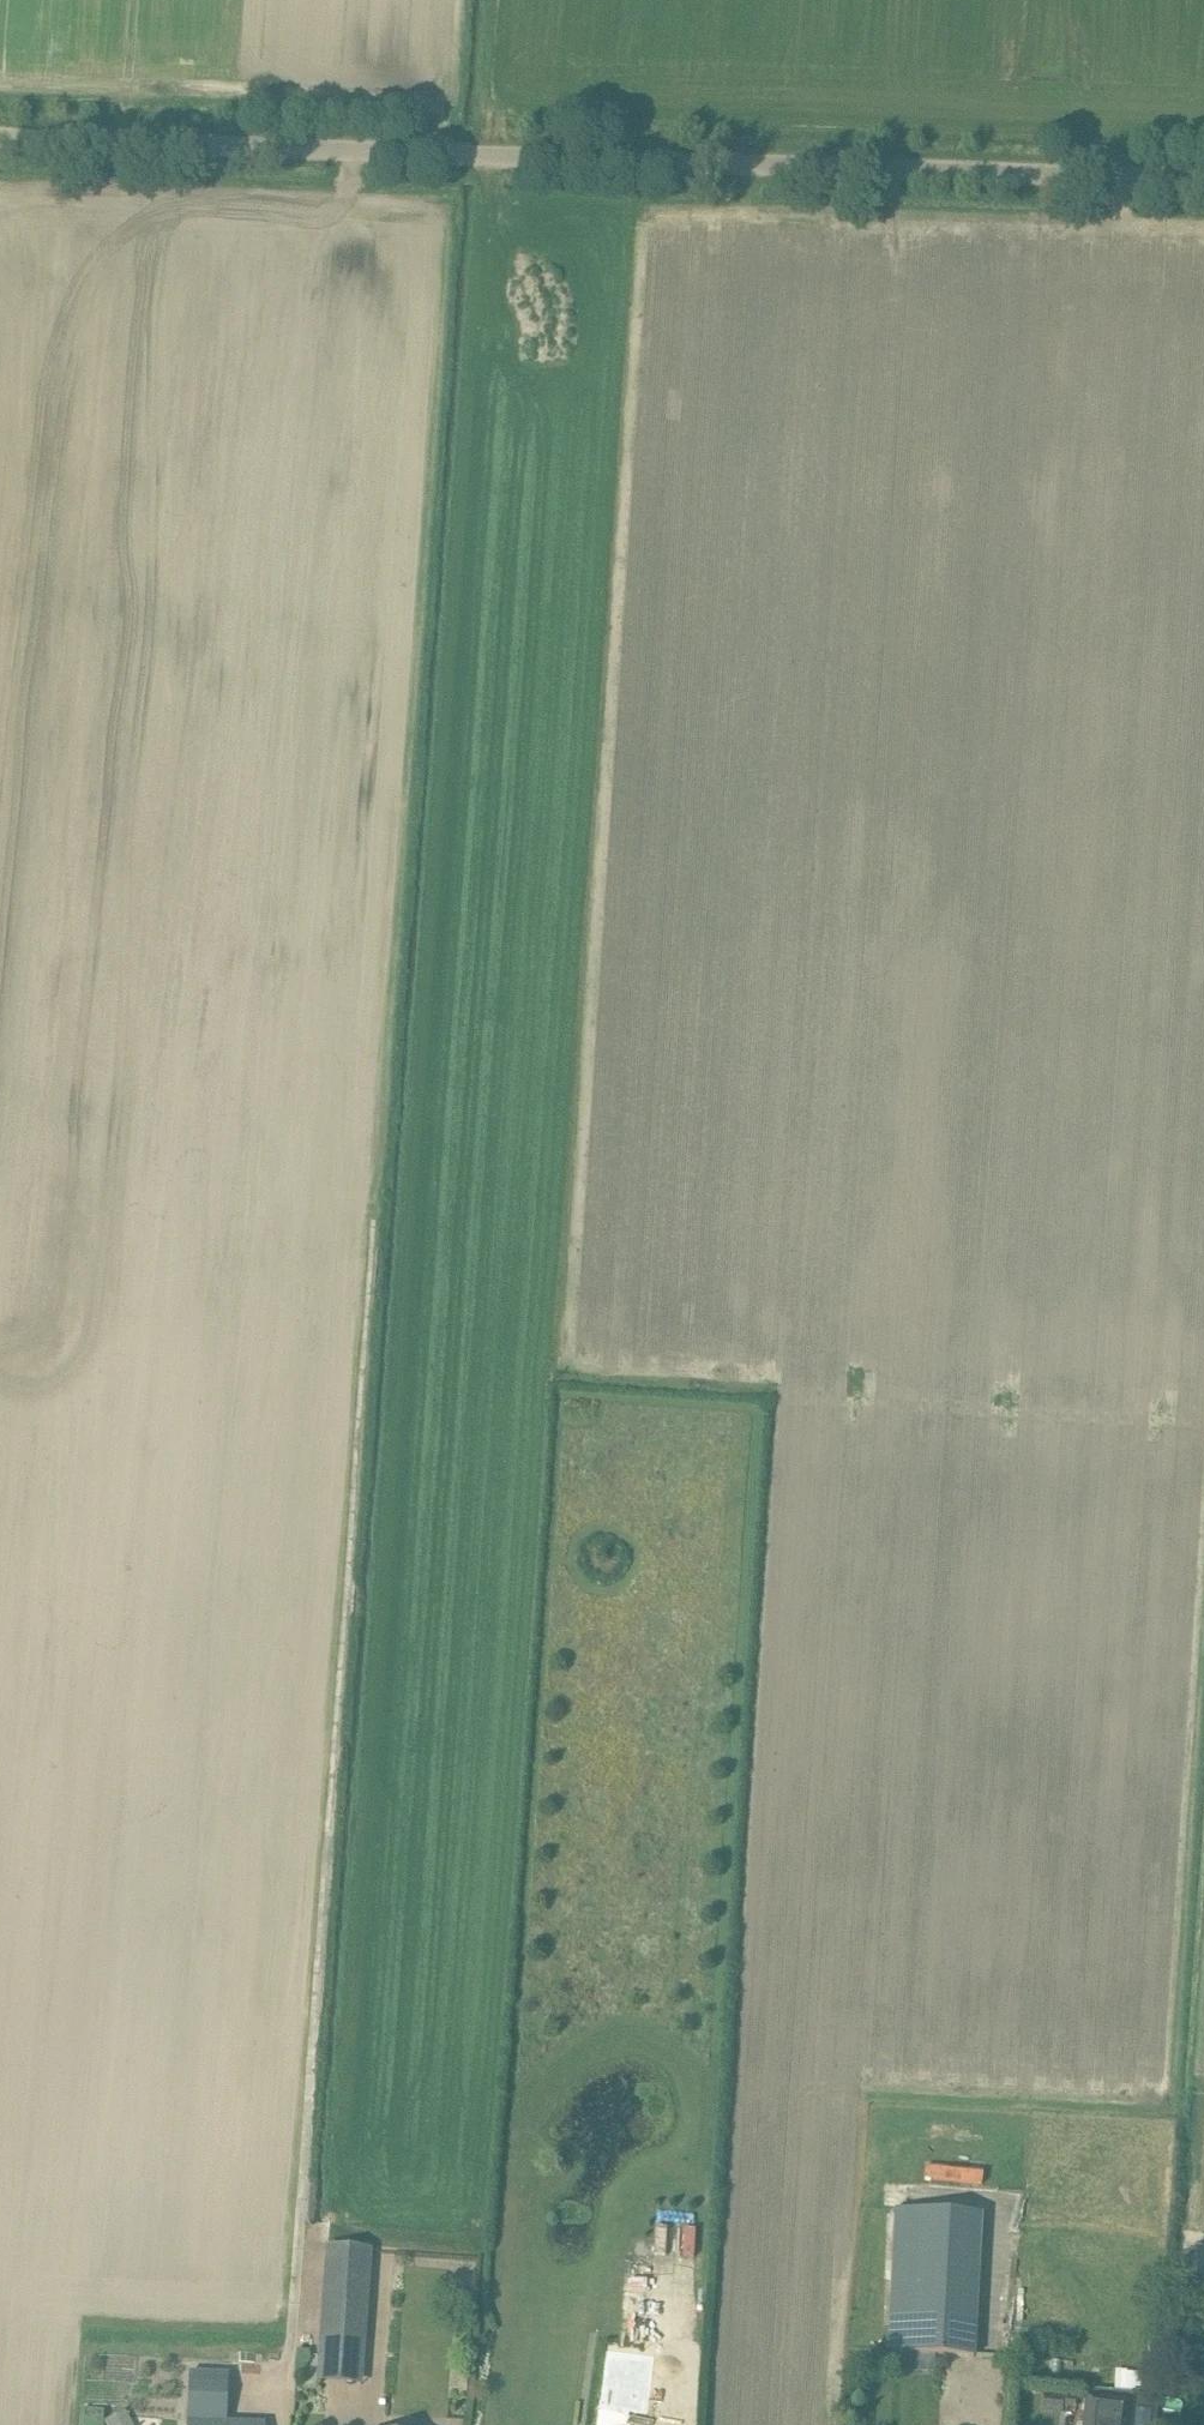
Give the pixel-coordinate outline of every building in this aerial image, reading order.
[(983,2214),(897,2210),(890,2352),(976,2356),(983,2214)] [(370,2251),(327,2248),(319,2358),(362,2361),(370,2251)] [(597,2424),(647,2424),(655,2357),(605,2351),(597,2424)] [(226,2421),(228,2374),(191,2372),(189,2424),(265,2424),(265,2423),(226,2421)] [(1045,2391),(1042,2412),(1062,2415),(1063,2407),(1076,2408),(1078,2394),(1045,2391)] [(1088,2398),(1085,2424),(1130,2424),(1133,2403),(1088,2398)] [(104,2421),(107,2424),(133,2424),(125,2410),(104,2421)]
